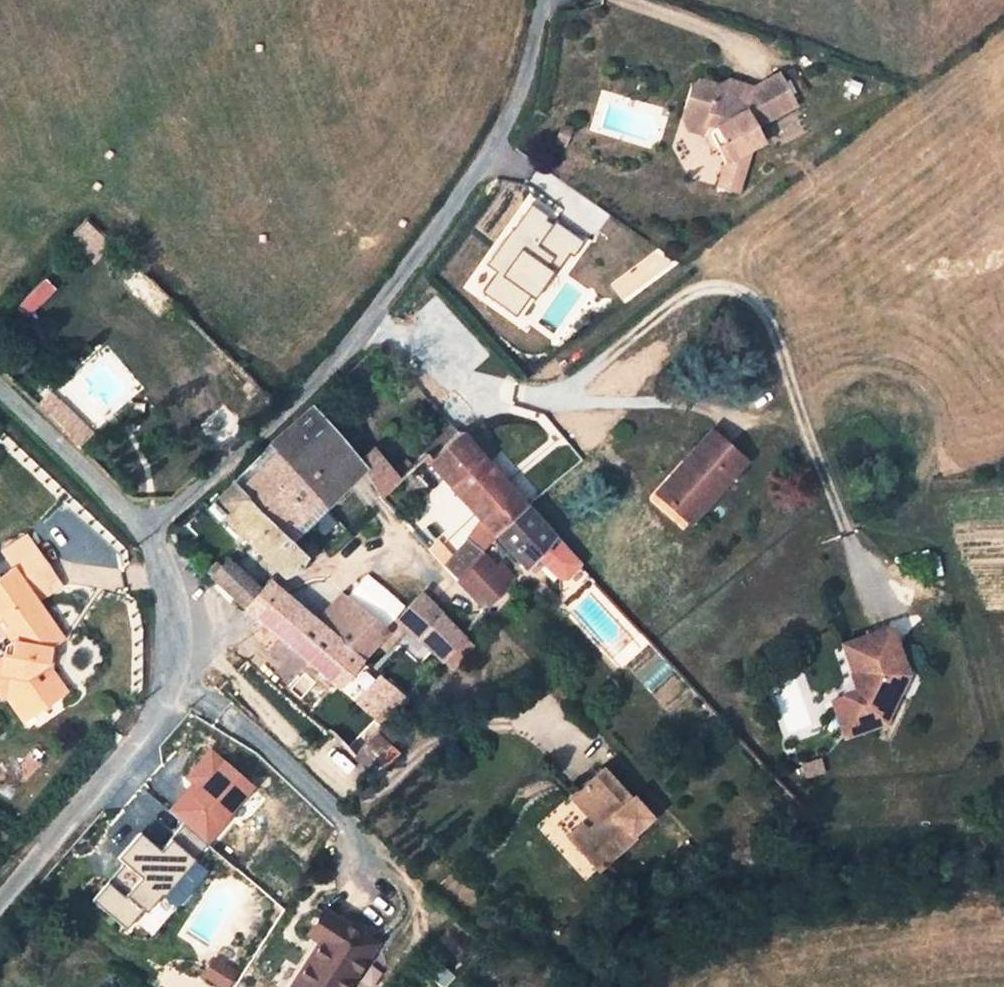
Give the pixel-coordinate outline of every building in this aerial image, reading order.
[(753,88),(741,84),(737,96),(722,91),(718,85),(702,80),(691,87),(684,107),(691,118),(717,127),(724,141),(716,146),(725,162),(750,149),(763,142),(755,127),(796,105),(779,74),(753,88)] [(741,84),(728,80),(718,85),(722,91),(737,96),(741,84)] [(712,148),(716,146),(724,141),(717,127),(691,118),(684,107),(681,117),(687,128),(703,134),(712,148)] [(725,162),(719,186),(738,192),(750,149),(725,162)] [(518,324),(582,234),(529,197),(465,287),(518,324)] [(84,250),(101,232),(86,218),(69,237),(84,250)] [(48,397),(38,407),(39,408),(43,405),(49,411),(46,414),(61,430),(72,420),(48,397)] [(43,405),(39,408),(46,414),(49,411),(43,405)] [(358,461),(311,407),(268,445),(276,453),(321,501),(329,493),(360,463),(358,461)] [(460,433),(452,424),(441,434),(449,442),(460,433)] [(744,461),(711,431),(684,462),(689,466),(662,498),(690,523),(744,461)] [(460,433),(429,460),(483,521),(496,536),(527,508),(460,433)] [(422,455),(423,456),(424,455),(429,460),(449,442),(441,434),(422,455)] [(276,453),(268,445),(231,482),(238,490),(276,453)] [(372,447),(358,461),(360,463),(379,497),(384,493),(374,481),(388,467),(372,447)] [(245,498),(284,537),(311,511),(321,501),(276,453),(238,490),(245,498)] [(689,466),(684,462),(657,493),(662,498),(689,466)] [(406,463),(394,474),(398,479),(411,467),(406,463)] [(394,474),(388,467),(374,481),(384,493),(398,479),(394,474)] [(220,513),(284,577),(297,571),(304,557),(284,537),(245,498),(238,490),(231,482),(205,506),(216,518),(220,513)] [(335,499),(329,493),(321,501),(326,507),(335,499)] [(316,516),(326,507),(321,501),(311,511),(316,516)] [(568,554),(552,537),(527,508),(496,536),(525,567),(528,564),(540,550),(547,555),(557,565),(568,554)] [(483,521),(468,539),(482,551),(496,536),(483,521)] [(13,568),(15,570),(38,553),(27,538),(4,554),(13,568)] [(480,553),(482,551),(468,539),(453,556),(437,539),(428,548),(444,566),(457,580),(480,553)] [(528,564),(534,569),(547,555),(540,550),(528,564)] [(15,570),(37,601),(60,585),(38,553),(15,570)] [(495,568),(480,553),(457,580),(478,603),(484,597),(486,598),(492,602),(509,583),(495,568)] [(284,641),(339,687),(362,661),(360,659),(319,625),(266,581),(259,588),(227,559),(220,565),(211,575),(210,576),(235,601),(241,605),(247,609),(257,618),(267,627),(284,641)] [(220,565),(215,561),(206,570),(211,575),(220,565)] [(495,568),(509,583),(514,579),(500,564),(495,568)] [(0,671),(0,695),(1,697),(5,695),(23,721),(65,691),(50,669),(46,662),(48,648),(54,643),(62,637),(37,601),(15,570),(13,568),(0,577),(0,634),(1,635),(6,631),(13,642),(10,656),(2,655),(2,658),(0,671)] [(419,638),(441,615),(421,594),(398,619),(419,638)] [(360,659),(386,631),(343,595),(319,625),(360,659)] [(484,597),(478,603),(483,609),(484,610),(492,602),(486,598),(484,597)] [(461,635),(441,615),(419,638),(441,660),(442,660),(463,637),(461,635)] [(899,659),(888,633),(853,647),(861,667),(853,686),(829,696),(844,732),(883,716),(896,684),(890,681),(899,659)] [(442,660),(452,670),(473,646),(463,637),(442,660)] [(50,669),(54,643),(48,648),(46,662),(50,669)] [(386,723),(407,699),(387,682),(364,709),(384,725),(386,723)] [(353,756),(367,770),(391,744),(399,734),(386,723),(384,725),(353,756)] [(208,843),(262,785),(215,742),(186,774),(194,781),(170,808),(208,843)] [(649,817),(631,798),(628,800),(600,768),(573,792),(602,823),(591,834),(577,847),(598,869),(633,837),(630,834),(649,817)] [(591,834),(582,824),(568,837),(577,847),(591,834)] [(151,937),(207,871),(173,842),(167,849),(145,830),(122,857),(142,874),(126,892),(112,879),(95,899),(132,931),(137,925),(151,937)] [(322,910),(309,932),(322,940),(293,986),(294,986),(346,986),(374,943),(322,910)] [(215,958),(204,975),(215,982),(220,975),(230,981),(236,971),(215,958)] [(215,982),(223,986),(226,986),(230,981),(220,975),(215,982)]
